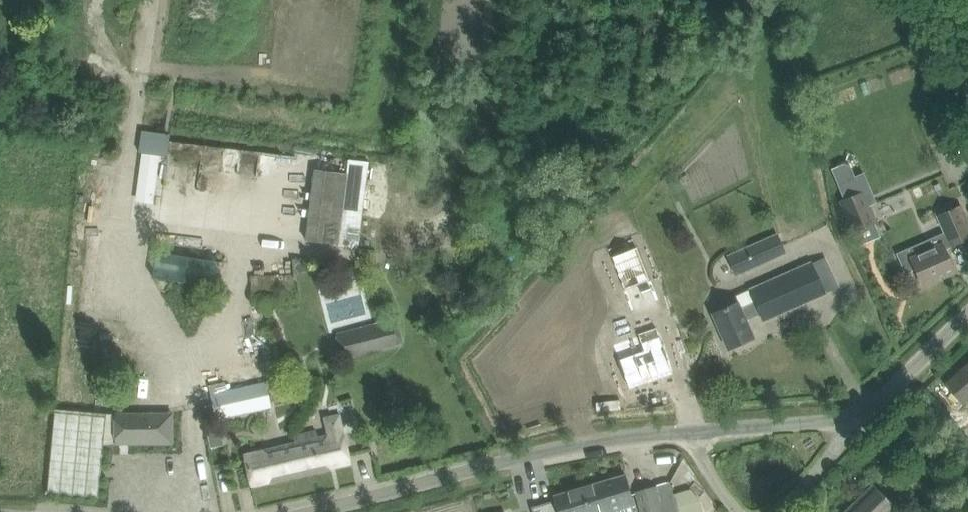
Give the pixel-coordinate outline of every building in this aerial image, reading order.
[(142,151),(139,201),(159,202),(162,152),(142,151)] [(349,170),(318,166),(309,239),(360,245),(371,159),(351,157),(349,170)] [(864,174),(838,185),(844,201),(841,202),(853,232),(854,231),(873,223),(877,222),(870,206),(865,194),(871,191),(864,174)] [(967,238),(967,224),(960,206),(937,216),(950,246),(967,238)] [(736,274),(785,251),(777,233),(728,256),(736,274)] [(955,271),(943,245),(939,236),(898,253),(906,272),(916,268),(917,272),(915,273),(919,283),(921,282),(923,285),(955,271)] [(650,279),(637,246),(611,256),(624,289),(650,279)] [(763,321),(838,288),(825,257),(750,290),(755,301),(741,307),(738,302),(714,313),(721,331),(729,349),(754,338),(745,319),(760,313),(763,321)] [(396,316),(337,332),(345,361),(402,345),(396,316)] [(673,371),(655,324),(635,332),(642,349),(617,359),(629,388),(673,371)] [(946,386),(963,403),(967,399),(967,364),(946,386)] [(224,382),(210,386),(211,394),(217,417),(236,413),(283,404),(278,380),(226,391),(224,382)] [(115,413),(82,414),(82,444),(115,444),(166,443),(166,413),(115,413)] [(316,430),(294,436),(295,442),(296,442),(303,474),(351,463),(340,414),(324,417),(328,435),(318,437),(316,430)] [(295,442),(244,454),(252,486),(303,474),(296,442),(295,442)] [(632,505),(635,504),(626,474),(582,487),(589,511),(634,511),(632,505)] [(670,482),(636,492),(642,511),(703,511),(699,499),(691,488),(674,493),(670,482)] [(898,509),(874,484),(845,511),(895,511),(898,509)] [(582,487),(553,496),(556,505),(551,507),(550,503),(533,508),(534,511),(589,511),(582,487)]
